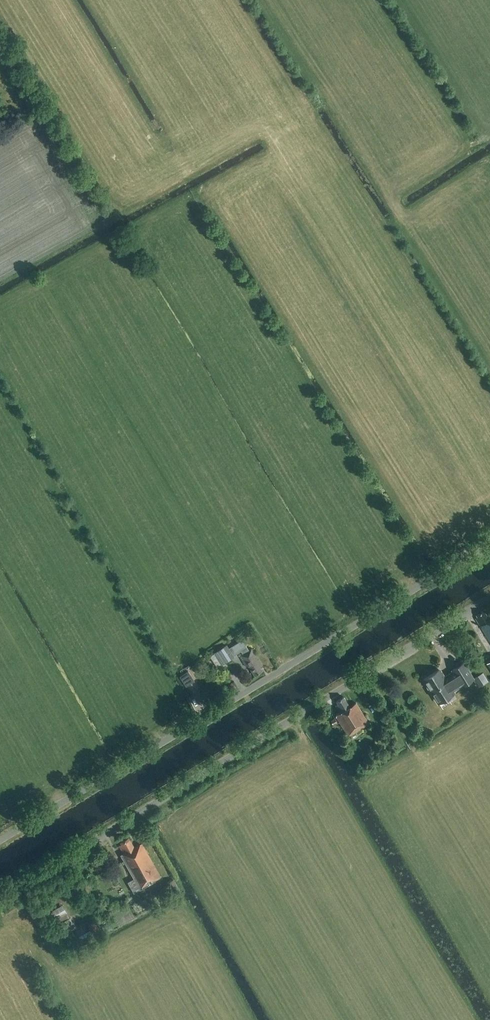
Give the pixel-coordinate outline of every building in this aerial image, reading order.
[(487,616),(484,611),(476,615),(478,618),(475,619),(489,642),(489,614),(487,616)] [(249,651),(242,640),(228,648),(227,645),(215,652),(222,663),(233,657),(233,656),(241,651),(243,655),(240,656),(247,667),(249,666),(254,675),(262,670),(260,667),(263,666),(252,649),(249,651)] [(447,676),(442,675),(439,670),(424,679),(439,703),(454,694),(452,691),(462,684),(463,685),(473,679),(463,663),(453,669),(454,672),(447,676)] [(186,672),(184,669),(179,671),(182,675),(179,676),(186,686),(194,681),(188,671),(186,672)] [(475,678),(473,679),(478,687),(488,681),(483,673),(475,677),(475,678)] [(350,707),(343,697),(336,701),(338,704),(336,705),(340,712),(335,715),(348,736),(369,723),(356,703),(350,707)] [(122,844),(119,846),(123,853),(121,855),(134,878),(140,889),(155,881),(154,880),(161,877),(142,843),(134,847),(129,837),(120,842),(122,844)] [(179,890),(173,879),(166,883),(168,887),(157,894),(159,899),(163,897),(164,898),(179,890)] [(69,926),(57,932),(68,952),(80,945),(69,926)]
